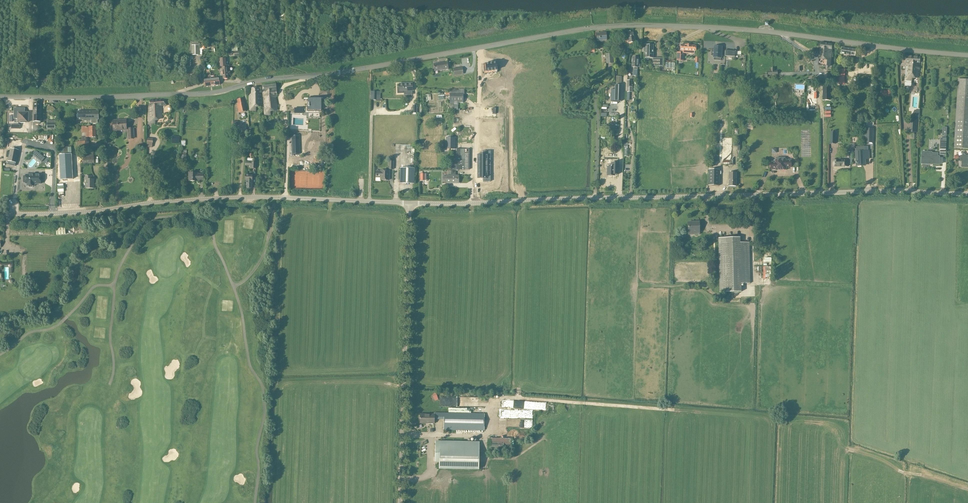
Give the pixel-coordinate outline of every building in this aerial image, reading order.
[(628,42),(635,41),(633,31),(627,32),(627,33),(627,34),(627,36),(628,36),(628,42)] [(606,41),(606,33),(597,33),(597,41),(606,41)] [(819,65),(830,66),(832,44),(822,43),(819,65)] [(653,58),(653,54),(653,45),(645,44),(645,47),(642,47),(642,51),(645,52),(645,54),(645,58),(653,58)] [(681,44),(681,46),(680,50),(681,50),(680,52),(677,52),(676,60),(684,61),(684,55),(683,55),(683,53),(694,54),(695,51),(696,51),(696,45),(681,44)] [(725,51),(721,50),(722,47),(721,47),(721,46),(719,46),(719,47),(717,47),(717,46),(715,45),(715,47),(714,46),(714,49),(711,49),(711,56),(713,56),(713,57),(714,57),(713,60),(720,60),(720,58),(721,58),(721,55),(725,56),(735,57),(735,54),(741,55),(741,51),(725,50),(725,51)] [(843,47),(842,54),(855,56),(856,49),(843,47)] [(912,76),(919,77),(920,63),(920,57),(906,56),(905,63),(907,63),(905,81),(911,82),(912,76)] [(633,57),(632,67),(634,67),(634,70),(637,70),(637,67),(640,67),(640,59),(638,59),(638,58),(633,57)] [(228,78),(228,75),(230,74),(229,66),(226,66),(225,58),(220,59),(221,67),(222,67),(223,79),(228,78)] [(653,66),(663,66),(663,58),(653,58),(653,66)] [(487,63),(483,63),(485,71),(496,69),(494,61),(490,62),(490,61),(487,61),(487,63)] [(447,62),(434,64),(435,71),(448,69),(447,62)] [(454,75),(463,74),(462,67),(453,68),(454,75)] [(958,79),(954,148),(967,149),(967,79),(958,79)] [(399,83),(400,87),(397,87),(398,93),(404,93),(404,91),(413,91),(412,83),(399,83)] [(263,92),(264,111),(265,116),(271,115),(271,110),(277,109),(275,95),(277,95),(276,84),(262,86),(263,92)] [(614,101),(621,101),(622,85),(615,84),(614,95),(611,95),(611,100),(614,101)] [(806,102),(816,102),(816,85),(806,85),(806,102)] [(822,100),(831,101),(831,86),(823,86),(822,100)] [(261,87),(251,88),(251,94),(249,94),(250,106),(250,111),(256,111),(256,105),(262,105),(261,87)] [(244,98),(237,100),(238,104),(237,104),(239,113),(246,111),(244,98)] [(308,106),(307,106),(307,111),(321,112),(321,98),(313,98),(308,98),(308,100),(308,106)] [(162,118),(162,105),(167,105),(167,100),(150,100),(150,106),(149,106),(149,123),(152,123),(151,118),(162,118)] [(18,122),(28,122),(28,112),(24,112),(24,108),(14,108),(14,118),(18,118),(18,122)] [(98,111),(78,112),(78,120),(83,120),(83,121),(91,121),(98,120),(98,119),(98,111)] [(127,130),(126,120),(113,121),(114,130),(127,130)] [(89,148),(88,141),(88,137),(96,137),(96,127),(82,127),(82,132),(82,139),(80,139),(80,141),(79,142),(76,142),(76,148),(89,148)] [(300,154),(299,135),(291,135),(292,154),(300,154)] [(732,142),(721,143),(722,157),(732,157),(732,142)] [(16,165),(16,163),(19,150),(11,148),(8,163),(16,165)] [(470,149),(456,149),(443,149),(443,152),(449,152),(449,153),(451,153),(451,169),(451,175),(447,175),(447,183),(459,183),(459,175),(455,175),(455,170),(470,170),(470,149)] [(41,162),(45,158),(35,150),(32,154),(41,162)] [(869,159),(869,151),(856,152),(857,166),(863,166),(863,159),(869,159)] [(922,156),(921,164),(939,165),(939,164),(942,164),(943,158),(940,158),(940,156),(938,156),(938,153),(932,153),(932,152),(929,151),(922,151),(922,156)] [(72,154),(60,155),(61,179),(72,179),(72,154)] [(960,161),(963,161),(963,166),(967,167),(967,156),(960,156),(960,161)] [(786,160),(786,157),(777,157),(777,160),(776,160),(776,162),(771,162),(771,169),(780,169),(780,170),(786,170),(786,167),(792,167),(792,160),(788,160),(788,161),(786,161),(786,160)] [(607,167),(607,176),(612,176),(614,176),(614,174),(618,174),(618,163),(613,163),(612,166),(611,166),(611,167),(607,167)] [(414,184),(415,168),(400,168),(400,183),(414,184)] [(719,186),(719,170),(708,169),(708,186),(719,186)] [(389,180),(389,171),(381,171),(376,171),(376,177),(380,177),(380,180),(389,180)] [(195,181),(195,180),(203,180),(203,174),(197,174),(197,173),(189,172),(189,181),(195,181)] [(26,183),(26,184),(27,184),(27,186),(28,186),(29,187),(32,187),(33,186),(34,186),(34,184),(41,184),(41,175),(26,175),(26,176),(24,176),(23,177),(23,181),(24,183),(26,183)] [(85,179),(86,179),(86,188),(94,188),(94,179),(92,179),(92,176),(85,176),(85,179)] [(699,222),(688,222),(688,234),(699,234),(699,222)] [(719,238),(720,292),(742,292),(741,283),(751,283),(749,242),(740,242),(740,237),(719,238)] [(12,264),(2,264),(2,278),(5,278),(5,279),(12,279),(12,264)] [(532,427),(532,409),(546,409),(546,401),(518,401),(518,410),(496,409),(496,418),(506,418),(506,426),(514,426),(514,427),(532,427)] [(443,430),(456,430),(484,431),(485,414),(434,413),(434,414),(420,414),(420,422),(428,422),(428,423),(434,423),(434,419),(444,419),(443,430)] [(510,455),(510,443),(487,442),(487,455),(510,455)] [(479,443),(456,443),(436,443),(435,462),(440,462),(439,468),(478,469),(479,443)]
